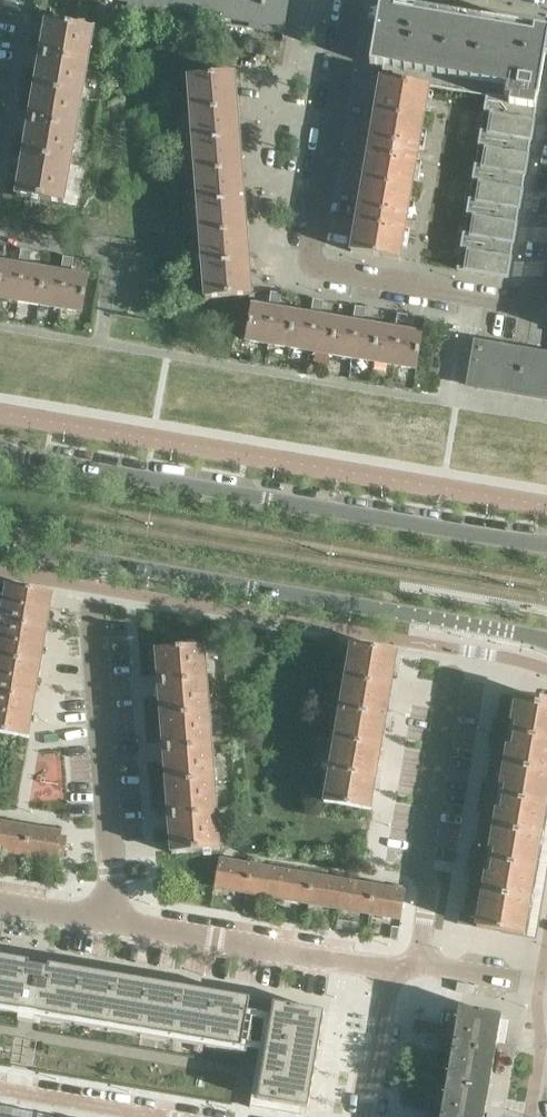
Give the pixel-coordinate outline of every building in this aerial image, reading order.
[(130,2),(129,7),(141,9),(142,0),(121,0),(130,2)] [(164,0),(142,0),(141,9),(162,12),(164,0)] [(162,12),(164,12),(165,8),(190,12),(189,17),(202,19),(205,0),(164,0),(162,12)] [(227,0),(205,0),(202,19),(223,23),(227,0)] [(265,0),(227,0),(223,23),(225,23),(226,18),(251,22),(251,27),(260,29),(265,0)] [(289,0),(265,0),(260,29),(283,33),(289,0)] [(411,33),(415,8),(380,2),(377,21),(399,24),(398,31),(411,33)] [(437,79),(448,13),(415,8),(411,33),(402,82),(429,87),(430,87),(431,78),(437,79)] [(470,85),(475,59),(482,19),(448,13),(437,79),(470,85)] [(508,64),(511,49),(515,25),(482,19),(475,59),(508,64)] [(402,82),(411,33),(398,31),(399,24),(377,21),(370,65),(383,67),(381,78),(402,82)] [(82,98),(93,30),(47,22),(35,90),(82,98)] [(546,45),(546,30),(515,25),(511,49),(523,51),(524,46),(546,49),(546,45)] [(542,76),(546,49),(524,46),(523,51),(511,49),(508,64),(520,66),(519,72),(542,76)] [(540,84),(542,76),(519,72),(520,66),(508,64),(475,59),(470,85),(488,88),(486,97),(487,97),(511,101),(512,94),(516,95),(518,80),(540,84)] [(237,110),(236,86),(235,75),(188,78),(191,114),(237,110)] [(423,121),(429,87),(402,82),(381,78),(375,113),(423,121)] [(536,111),(540,86),(540,84),(518,80),(516,95),(512,94),(511,101),(510,106),(536,111)] [(71,164),(82,98),(35,90),(24,156),(71,164)] [(531,139),(536,111),(510,106),(511,101),(487,97),(484,112),(493,113),(489,132),(531,139)] [(242,171),(239,135),(237,110),(191,114),(196,175),(242,171)] [(418,156),(422,131),(423,121),(375,113),(369,148),(418,156)] [(525,174),(531,139),(489,132),(481,131),(478,146),(487,148),(484,167),(525,174)] [(412,191),(417,161),(418,156),(369,148),(363,182),(412,191)] [(64,204),(71,164),(24,156),(17,196),(64,204)] [(519,208),(525,174),(484,167),(475,165),(472,180),(481,182),(478,201),(519,208)] [(247,233),(244,196),(242,171),(196,175),(200,236),(247,233)] [(406,226),(410,199),(412,191),(363,182),(357,217),(406,226)] [(519,208),(478,201),(469,199),(466,214),(475,216),(472,235),(513,242),(519,208)] [(400,260),(405,229),(406,226),(357,217),(351,252),(400,260)] [(252,295),(249,258),(247,233),(200,236),(205,299),(252,295)] [(507,278),(513,242),(472,235),(463,233),(460,249),(469,250),(466,271),(507,278)] [(27,251),(22,250),(19,264),(3,262),(0,280),(0,299),(18,302),(27,251)] [(39,305),(45,269),(29,266),(32,252),(27,251),(18,302),(39,305)] [(60,309),(69,258),(64,257),(62,271),(45,269),(39,305),(60,309)] [(82,313),(88,276),(72,273),(74,259),(69,258),(60,309),(82,313)] [(289,348),(295,311),(279,309),(282,294),(272,292),(269,307),(252,304),(246,340),(289,348)] [(331,355),(337,318),(321,316),(324,301),(314,300),(311,314),(295,311),(289,348),(331,355)] [(373,362),(379,326),(363,323),(366,308),(355,307),(353,321),(337,318),(331,355),(373,362)] [(416,369),(422,333),(405,330),(408,315),(398,314),(395,328),(379,326),(373,362),(416,369)] [(476,342),(469,386),(546,399),(546,354),(476,342)] [(53,595),(7,587),(0,629),(0,659),(41,666),(53,595)] [(391,688),(395,664),(397,653),(351,645),(345,680),(391,688)] [(209,712),(204,647),(157,650),(162,716),(209,712)] [(41,666),(0,659),(0,733),(29,738),(41,666)] [(381,749),(387,713),(391,688),(345,680),(335,741),(381,749)] [(514,706),(516,697),(502,695),(500,703),(514,706)] [(516,697),(514,706),(513,714),(512,723),(510,735),(546,742),(546,702),(516,697)] [(513,714),(514,706),(500,703),(499,712),(513,714)] [(214,781),(209,712),(162,716),(167,785),(214,781)] [(512,723),(513,714),(499,712),(498,720),(497,721),(512,723)] [(510,735),(512,723),(497,721),(498,720),(493,719),(491,732),(510,735)] [(507,747),(510,735),(491,732),(489,745),(493,746),(493,745),(507,747)] [(546,800),(546,742),(510,735),(507,747),(506,754),(505,760),(504,767),(503,774),(502,780),(501,787),(499,799),(546,807),(546,800)] [(370,810),(377,773),(381,749),(335,741),(324,803),(370,810)] [(506,754),(507,747),(493,745),(493,746),(492,751),(506,754)] [(505,760),(506,754),(492,751),(491,758),(505,760)] [(504,767),(505,760),(491,758),(490,765),(504,767)] [(503,774),(504,767),(490,765),(489,771),(503,774)] [(502,780),(503,774),(489,771),(488,778),(502,780)] [(501,787),(502,780),(488,778),(487,784),(501,787)] [(219,850),(216,806),(214,781),(167,785),(172,854),(219,850)] [(535,870),(546,807),(499,799),(497,811),(495,817),(494,824),(493,831),(492,837),(491,844),(490,850),(488,862),(535,870)] [(495,817),(497,811),(483,808),(481,815),(495,817)] [(494,824),(495,817),(481,815),(480,822),(494,824)] [(30,827),(0,822),(0,850),(25,855),(30,827)] [(493,831),(494,824),(480,822),(479,828),(493,831)] [(57,855),(60,837),(61,832),(30,827),(25,855),(57,860),(57,855)] [(492,837),(493,831),(479,828),(478,835),(492,837)] [(491,844),(492,837),(478,835),(477,841),(491,844)] [(64,857),(67,838),(60,837),(57,855),(64,857)] [(490,850),(491,844),(477,841),(476,847),(476,848),(490,850)] [(488,862),(490,850),(476,848),(476,847),(471,846),(469,859),(488,862)] [(246,892),(251,864),(220,859),(215,887),(246,892)] [(486,874),(488,862),(469,859),(467,872),(471,873),(472,872),(486,874)] [(524,935),(535,870),(488,862),(486,874),(485,881),(483,888),(482,894),(481,901),(480,907),(479,914),(477,927),(524,935)] [(277,897),(282,870),(251,864),(246,892),(277,897)] [(308,903),(313,875),(282,870),(277,897),(308,903)] [(485,881),(486,874),(472,872),(471,873),(471,879),(485,881)] [(339,908),(344,880),(313,875),(308,903),(339,908)] [(483,888),(485,881),(471,879),(469,885),(483,888)] [(370,913),(374,885),(344,880),(339,908),(370,913)] [(401,917),(405,891),(374,885),(370,913),(401,919),(401,917)] [(482,894),(483,888),(469,885),(468,892),(482,894)] [(481,901),(482,894),(468,892),(467,898),(481,901)] [(480,907),(481,901),(467,898),(466,905),(480,907)] [(479,914),(480,907),(466,905),(465,911),(479,914)] [(477,927),(479,914),(465,911),(461,910),(458,924),(477,927)] [(21,1010),(41,1013),(41,1014),(241,1048),(242,1048),(248,1049),(249,1043),(253,1018),(258,1019),(265,1020),(271,1021),(262,1073),(258,1094),(252,1093),(250,1106),(250,1107),(250,1108),(267,1111),(267,1110),(276,1111),(276,1112),(287,1114),(287,1113),(296,1114),(296,1115),(306,1116),(307,1116),(310,1099),(309,1099),(311,1083),(312,1083),(322,1027),(321,1027),(323,1016),(324,1017),(325,1012),(274,1003),(274,1006),(249,1002),(250,999),(246,998),(246,999),(231,997),(231,996),(213,993),(213,994),(198,991),(198,990),(180,987),(180,988),(165,986),(165,985),(147,982),(132,980),(132,979),(114,976),(114,977),(99,974),(99,973),(81,970),(81,971),(66,969),(66,968),(49,965),(49,968),(29,965),(30,962),(12,959),(12,960),(0,957),(0,1007),(21,1010)] [(488,1092),(496,1043),(501,1016),(460,1009),(459,1012),(444,1009),(442,1025),(439,1037),(449,1040),(447,1052),(452,1053),(447,1085),(488,1092)] [(420,1032),(422,1021),(415,1020),(413,1030),(420,1032)] [(427,1034),(429,1022),(422,1021),(420,1032),(427,1034)] [(434,1036),(436,1024),(429,1022),(427,1034),(434,1036)] [(415,1061),(417,1050),(410,1049),(408,1059),(415,1061)] [(422,1062),(424,1050),(417,1050),(415,1061),(422,1062)] [(430,1063),(432,1051),(424,1050),(422,1062),(430,1063)] [(437,1064),(439,1052),(432,1051),(430,1063),(437,1064)] [(488,1092),(447,1085),(441,1116),(436,1114),(436,1116),(484,1116),(488,1092)] [(407,1107),(409,1096),(402,1095),(400,1105),(407,1107)] [(414,1109),(416,1097),(409,1096),(407,1107),(414,1109)] [(422,1110),(424,1098),(416,1097),(414,1109),(422,1110)] [(429,1113),(431,1100),(424,1098),(422,1110),(429,1113)] [(38,1114),(0,1108),(0,1116),(38,1116),(38,1114)]
